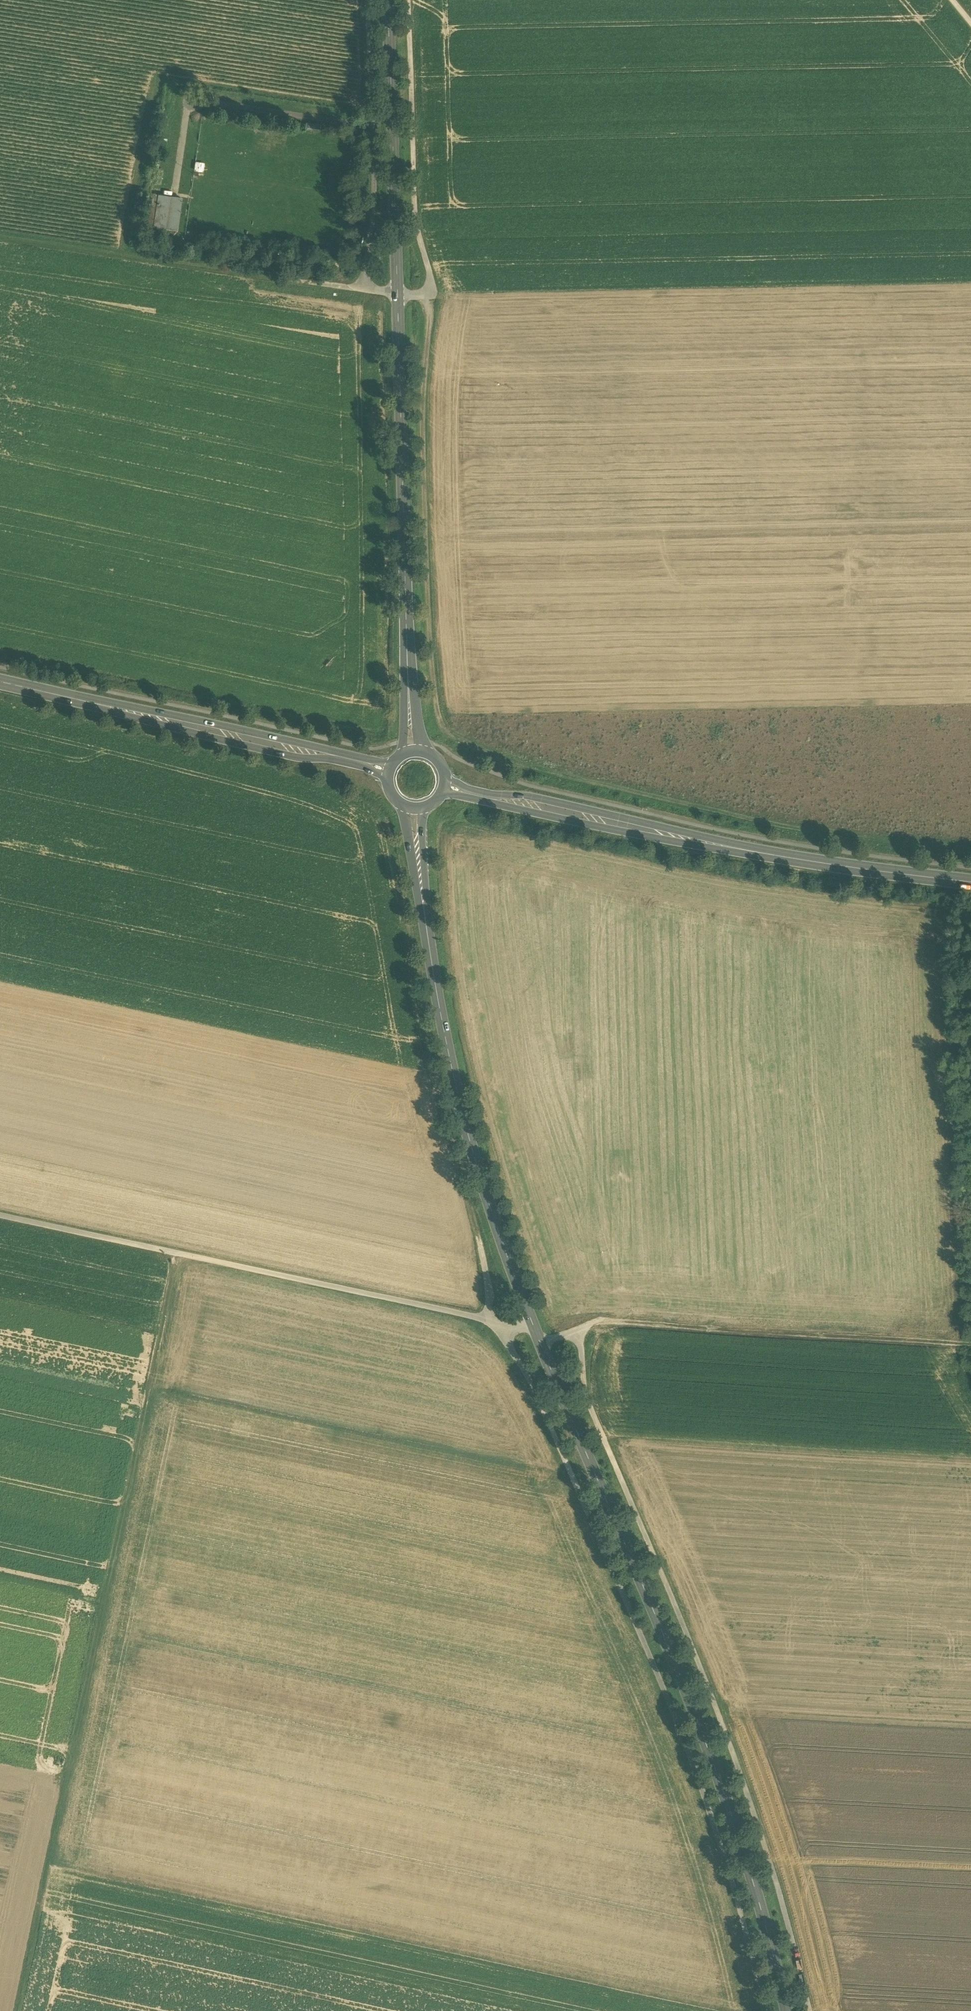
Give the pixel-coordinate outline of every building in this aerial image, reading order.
[(194,161),(193,169),(202,170),(203,162),(194,161)] [(178,231),(183,199),(156,194),(150,226),(178,231)]
